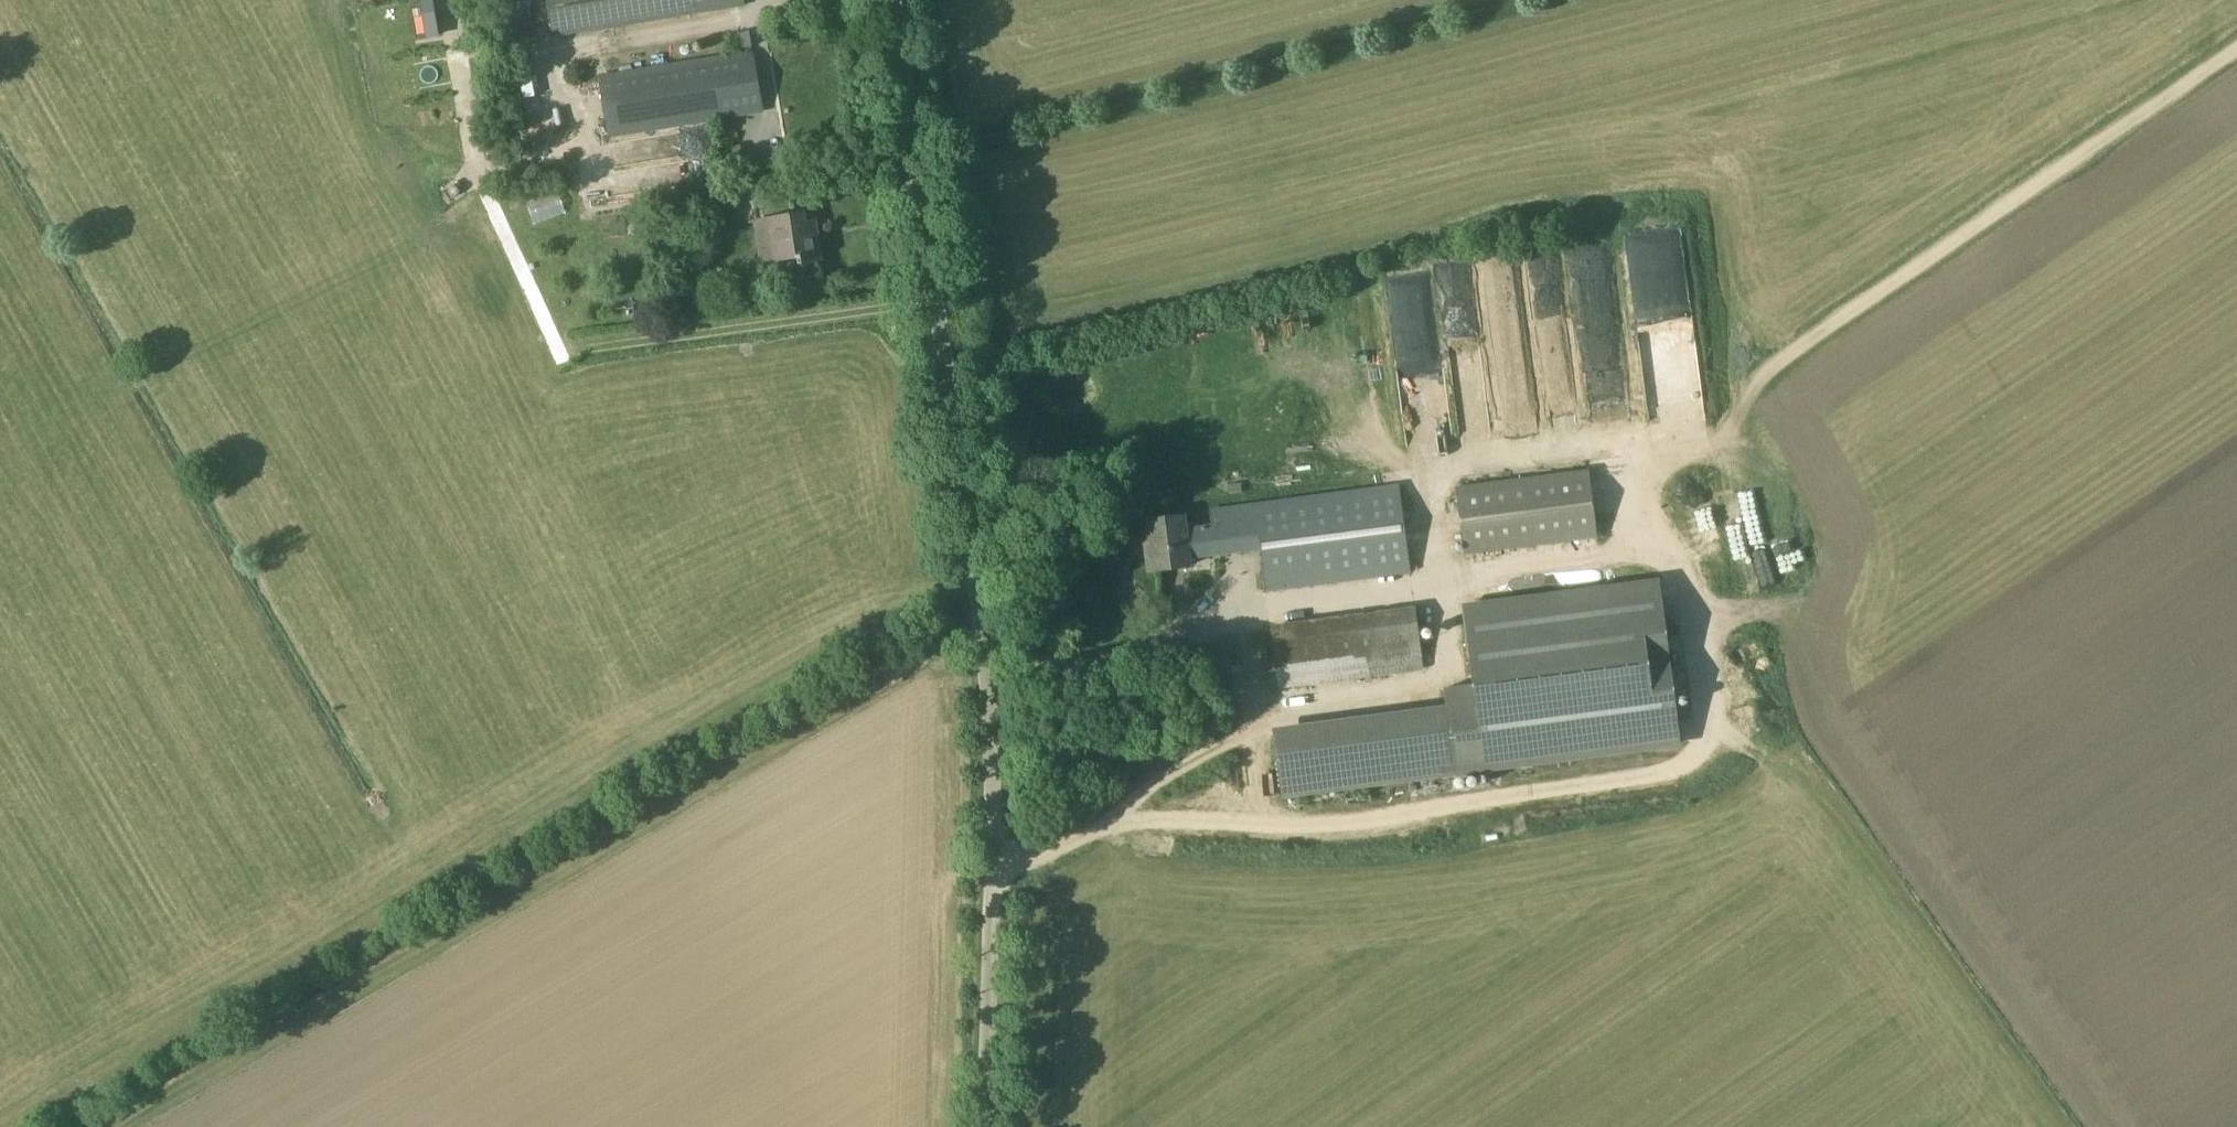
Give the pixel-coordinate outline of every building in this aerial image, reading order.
[(452,0),(440,0),(446,36),(458,34),(452,0)] [(554,37),(747,6),(746,0),(548,0),(554,37)] [(742,50),(754,48),(751,32),(740,34),(742,50)] [(755,54),(601,79),(610,137),(764,112),(755,54)] [(656,177),(652,176),(653,170),(626,166),(623,190),(653,194),(656,177)] [(754,221),(761,264),(799,258),(801,265),(822,262),(816,221),(806,222),(805,214),(754,221)] [(624,217),(610,220),(613,238),(628,235),(624,217)] [(1467,554),(1598,538),(1589,472),(1458,489),(1467,554)] [(1187,529),(1185,516),(1148,521),(1155,571),(1191,566),(1190,559),(1265,548),(1270,589),(1411,570),(1399,485),(1212,511),(1214,525),(1187,529)] [(1464,606),(1474,686),(1445,690),(1450,725),(1407,731),(1276,748),(1282,794),(1370,783),(1681,743),(1661,581),(1464,606)] [(1423,670),(1421,653),(1415,610),(1273,628),(1281,688),(1423,670)]
